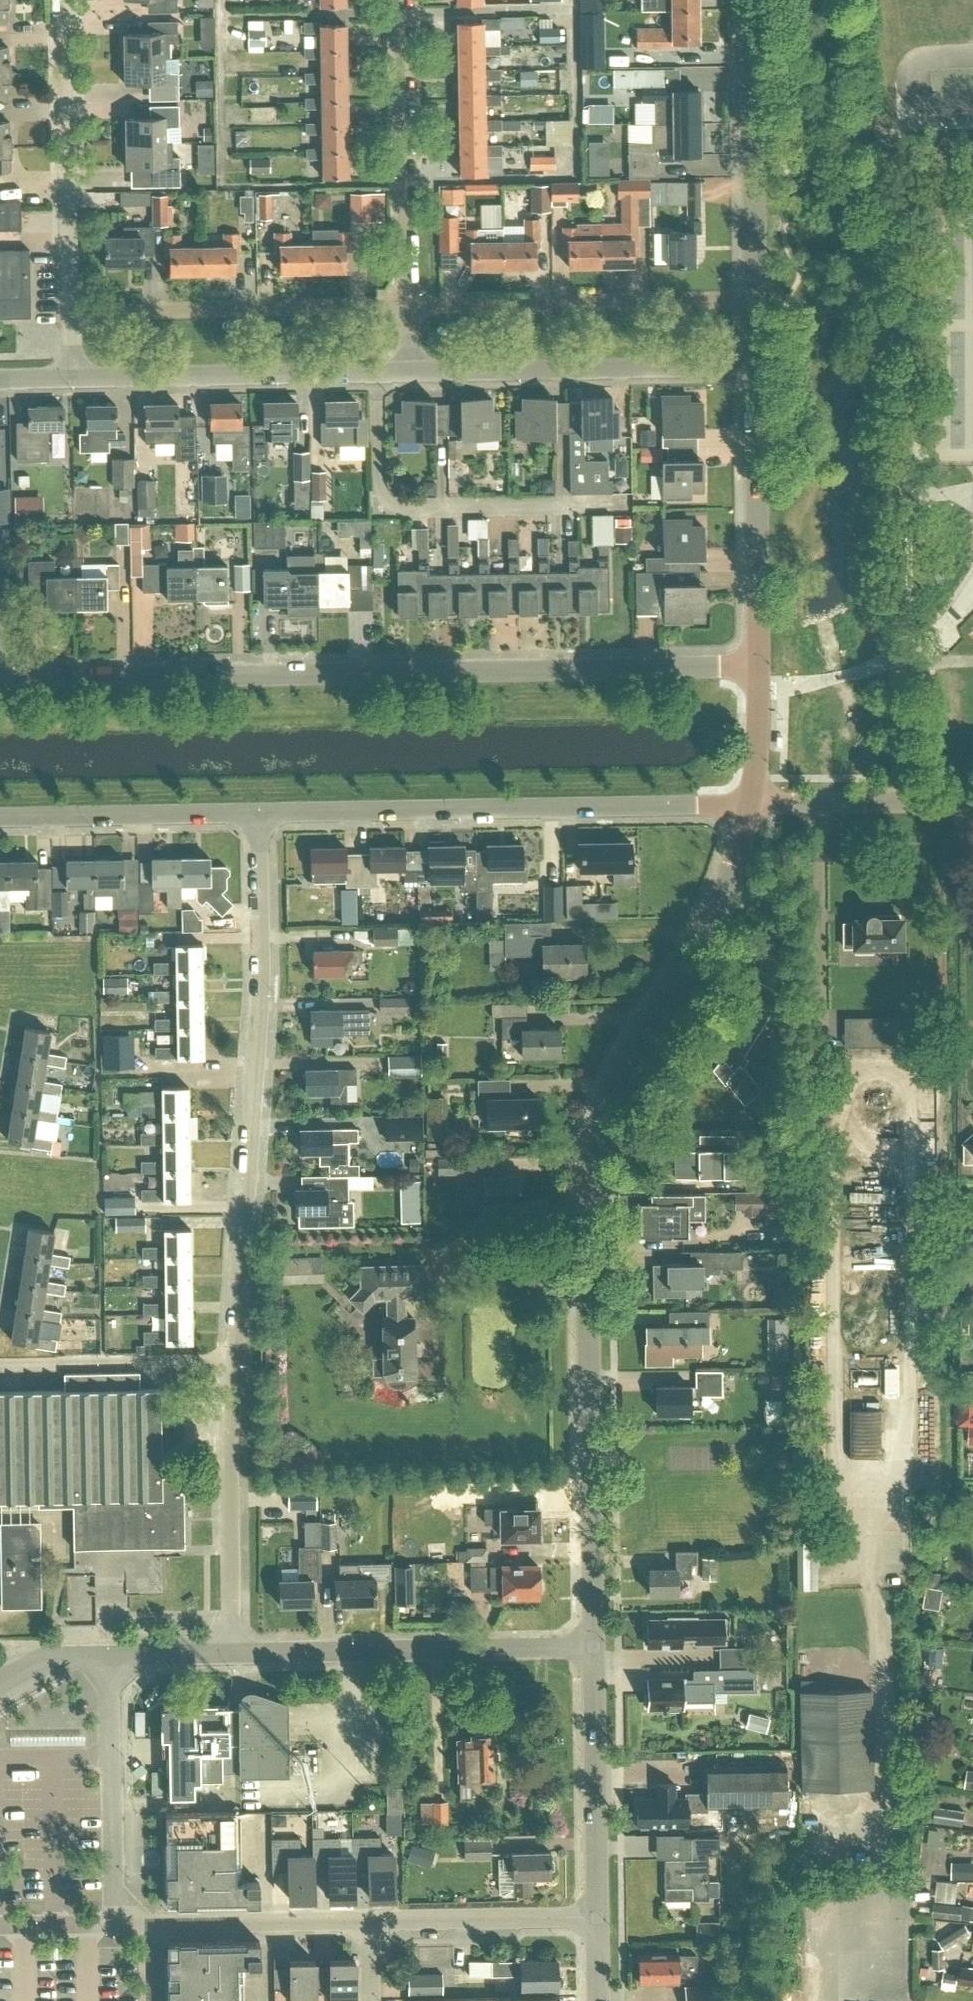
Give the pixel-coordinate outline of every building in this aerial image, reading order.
[(9,8),(8,0),(0,0),(0,21),(7,21),(7,8),(9,8)] [(152,12),(177,12),(177,0),(151,0),(152,12)] [(580,11),(605,10),(605,0),(579,0),(580,11)] [(698,10),(697,0),(670,0),(670,10),(698,10)] [(670,29),(636,29),(636,48),(654,48),(654,65),(678,65),(678,47),(678,42),(698,42),(698,10),(670,10),(670,29)] [(214,16),(200,17),(200,28),(214,28),(214,16)] [(554,20),(554,44),(567,44),(566,20),(554,20)] [(152,21),(152,33),(124,34),(124,59),(164,58),(164,43),(177,43),(177,21),(152,21)] [(482,24),(457,25),(458,49),(483,49),(483,46),(482,30),(499,30),(499,21),(482,22),(482,24)] [(319,24),(303,24),(304,33),(320,32),(320,49),(320,51),(345,50),(345,25),(319,26),(319,24)] [(580,35),(581,67),(602,67),(601,34),(580,35)] [(483,49),(458,49),(458,74),(483,74),(483,71),(483,55),(499,55),(499,46),(483,46),(483,49)] [(0,47),(0,72),(10,72),(10,61),(8,60),(8,47),(0,47)] [(320,49),(304,49),(304,58),(320,58),(321,74),(321,77),(346,76),(345,50),(320,51),(320,49)] [(164,58),(124,59),(125,83),(153,83),(153,100),(179,100),(178,73),(165,73),(164,58)] [(664,69),(642,69),(642,101),(671,101),(671,123),(699,123),(698,91),(679,91),(679,86),(664,86),(664,69)] [(483,80),(500,80),(499,71),(483,71),(483,74),(458,74),(459,100),(484,99),(484,97),(483,80)] [(9,96),(9,83),(10,83),(10,72),(0,72),(0,97),(9,96)] [(321,74),(304,75),(304,83),(321,83),(321,99),(321,101),(346,101),(346,76),(321,77),(321,74)] [(484,124),(484,121),(484,106),(501,105),(500,96),(484,97),(484,99),(459,100),(459,124),(484,124)] [(347,127),(346,101),(321,101),(321,99),(304,100),(305,109),(321,108),(321,125),(321,127),(347,127)] [(179,105),(153,106),(154,118),(125,118),(126,143),(166,142),(166,128),(179,127),(179,105)] [(484,121),(484,124),(459,124),(460,149),(485,149),(485,146),(484,130),(501,130),(501,121),(484,121)] [(11,146),(11,135),(9,135),(9,122),(0,122),(0,147),(11,146)] [(699,123),(671,123),(650,123),(651,142),(628,142),(628,177),(657,177),(657,160),(659,159),(659,161),(679,160),(679,155),(699,155),(699,123)] [(347,151),(347,127),(321,127),(321,125),(305,125),(305,134),(322,134),(322,150),(322,152),(347,151)] [(203,128),(203,141),(214,141),(214,128),(203,128)] [(166,142),(126,143),(126,168),(155,167),(155,179),(180,179),(180,157),(166,157),(166,142)] [(10,171),(10,158),(11,157),(11,146),(0,147),(0,171),(10,171)] [(485,149),(460,149),(460,175),(485,175),(485,156),(502,156),(501,146),(485,146),(485,149)] [(322,150),(305,150),(306,159),(322,159),(323,178),(348,178),(347,151),(322,152),(322,150)] [(251,157),(251,170),(270,170),(270,157),(251,157)] [(533,158),(533,171),(566,171),(566,158),(533,158)] [(648,178),(617,179),(617,198),(621,198),(622,223),(600,223),(600,240),(601,267),(633,266),(633,246),(637,246),(637,197),(649,197),(648,178)] [(551,182),(551,184),(551,201),(577,200),(577,182),(551,182)] [(464,184),(464,193),(498,193),(497,184),(464,184)] [(530,184),(530,212),(550,211),(549,184),(530,184)] [(441,188),(441,200),(459,200),(458,188),(441,188)] [(150,192),(120,193),(120,206),(150,205),(150,192)] [(258,194),(258,219),(271,219),(271,193),(258,194)] [(371,194),(350,194),(350,222),(371,222),(371,194)] [(167,226),(167,195),(152,195),(152,226),(167,226)] [(244,212),(244,221),(252,221),(252,196),(244,196),(244,212)] [(0,203),(0,230),(21,230),(20,202),(0,203)] [(499,226),(499,203),(478,203),(479,226),(499,226)] [(438,215),(438,250),(458,250),(457,215),(438,215)] [(502,241),(502,268),(534,268),(534,248),(539,248),(538,220),(524,220),(524,241),(502,241)] [(686,232),(668,232),(668,265),(695,265),(694,232),(700,232),(700,221),(686,221),(686,232)] [(601,267),(600,240),(600,223),(577,224),(577,227),(562,227),(562,248),(568,248),(569,267),(601,267)] [(123,227),(123,237),(105,237),(105,265),(106,265),(106,269),(121,269),(121,267),(142,266),(142,255),(154,255),(154,247),(153,247),(153,227),(123,227)] [(502,229),(464,229),(464,249),(470,249),(471,269),(502,268),(502,241),(503,241),(502,229)] [(349,231),(333,231),(333,244),(312,245),(312,272),(344,271),(344,252),(349,252),(349,231)] [(238,233),(223,234),(223,246),(202,246),(202,274),(234,273),(234,253),(239,253),(238,233)] [(289,233),(274,233),(274,253),(279,253),(280,272),(312,272),(312,245),(289,245),(289,233)] [(179,234),(164,235),(164,255),(170,255),(170,274),(202,274),(202,246),(179,247),(179,234)] [(30,316),(29,249),(0,250),(0,317),(30,316)] [(689,395),(661,396),(662,447),(666,447),(697,447),(697,434),(702,434),(701,402),(689,402),(689,395)] [(567,402),(568,433),(581,432),(581,437),(589,437),(589,450),(612,450),(612,437),(619,437),(619,409),(612,409),(611,396),(580,397),(580,402),(567,402)] [(554,397),(522,398),(523,411),(516,411),(516,438),(554,438),(554,433),(568,433),(567,402),(554,402),(554,397)] [(460,404),(447,404),(447,435),(461,434),(461,439),(499,438),(499,411),(492,411),(491,398),(460,399),(460,404)] [(402,400),(403,413),(396,413),(396,440),(434,440),(434,435),(447,435),(447,404),(434,404),(434,399),(402,400)] [(362,418),(357,418),(357,400),(325,401),(326,421),(320,422),(321,445),(367,444),(366,422),(362,418)] [(296,401),(264,402),(265,424),(252,424),(253,457),(265,457),(265,439),(297,438),(296,401)] [(241,424),(241,402),(209,403),(210,426),(212,426),(213,442),(231,442),(232,468),(250,468),(249,424),(241,424)] [(194,415),(178,415),(178,404),(144,405),(145,442),(174,441),(174,458),(194,458),(194,415)] [(90,405),(90,426),(90,434),(78,434),(78,451),(109,451),(109,444),(124,444),(124,434),(116,434),(116,405),(90,405)] [(30,443),(29,428),(63,428),(63,406),(29,406),(29,423),(17,423),(17,467),(26,467),(25,459),(40,458),(40,442),(30,443)] [(697,447),(666,447),(667,460),(662,460),(662,498),(690,498),(690,491),(702,491),(702,460),(697,460),(697,447)] [(308,479),(308,451),(293,451),(293,479),(308,479)] [(132,486),(132,457),(111,457),(111,486),(132,486)] [(324,471),(310,471),(310,499),(324,499),(324,471)] [(572,472),(572,493),(628,493),(628,479),(606,479),(606,472),(572,472)] [(201,474),(201,503),(227,502),(227,474),(201,474)] [(29,475),(18,475),(18,486),(29,486),(29,475)] [(542,479),(542,492),(554,492),(554,479),(542,479)] [(153,506),(153,480),(135,480),(135,506),(153,506)] [(435,482),(423,482),(424,495),(436,494),(435,482)] [(10,522),(10,488),(0,488),(0,522),(10,522)] [(119,489),(119,501),(128,501),(128,489),(119,489)] [(15,496),(15,522),(44,522),(43,496),(15,496)] [(235,496),(235,517),(251,517),(251,496),(235,496)] [(265,520),(253,520),(253,546),(265,546),(265,520)] [(698,558),(703,558),(703,526),(690,526),(690,520),(663,520),(663,557),(645,557),(646,572),(668,571),(699,571),(698,558)] [(139,549),(149,549),(149,524),(115,524),(115,542),(127,542),(127,575),(139,575),(139,549)] [(549,612),(548,572),(548,536),(537,536),(538,572),(518,573),(519,613),(549,612)] [(489,613),(488,573),(488,537),(477,538),(478,574),(458,574),(459,614),(489,613)] [(519,613),(518,573),(518,537),(507,537),(508,573),(488,573),(489,613),(519,613)] [(459,614),(458,574),(458,556),(458,538),(447,538),(448,574),(428,574),(429,615),(459,614)] [(579,612),(578,567),(578,540),(567,540),(568,572),(548,572),(549,612),(579,612)] [(598,567),(578,567),(579,612),(609,611),(608,544),(597,545),(598,567)] [(197,566),(197,599),(208,599),(208,608),(228,607),(227,565),(204,566),(203,546),(193,547),(193,566),(197,566)] [(417,548),(418,570),(397,570),(398,615),(429,615),(428,574),(428,548),(417,548)] [(325,551),(314,551),(314,555),(315,571),(318,571),(319,603),(349,602),(349,588),(362,588),(361,564),(347,564),(347,570),(326,570),(325,551)] [(318,571),(315,571),(314,555),(287,555),(288,569),(263,570),(264,597),(264,605),(319,603),(318,571)] [(105,563),(105,576),(83,576),(83,557),(73,557),(73,576),(77,576),(77,609),(108,609),(107,588),(119,588),(119,563),(105,563)] [(249,590),(248,563),(233,564),(234,590),(249,590)] [(166,567),(166,564),(142,564),(143,593),(167,592),(167,600),(197,599),(197,566),(193,566),(166,567)] [(54,567),(33,567),(34,603),(46,602),(46,610),(77,609),(77,576),(73,576),(54,576),(54,567)] [(668,571),(668,584),(663,585),(664,623),(691,622),(691,616),(704,615),(704,584),(699,584),(699,571),(668,571)] [(628,842),(580,842),(580,869),(629,868),(628,842)] [(475,871),(475,852),(462,852),(462,845),(443,845),(443,843),(428,843),(428,846),(427,846),(428,869),(458,869),(458,891),(475,891),(475,871)] [(489,891),(489,881),(526,881),(526,866),(522,863),(522,844),(487,845),(487,852),(475,852),(475,871),(475,891),(489,891)] [(357,854),(358,886),(377,886),(376,870),(403,870),(403,846),(369,846),(369,853),(357,854)] [(358,886),(357,854),(345,854),(345,847),(310,847),(310,882),(346,881),(346,886),(358,886)] [(182,858),(153,858),(153,881),(139,881),(139,896),(140,913),(154,913),(153,885),(171,885),(171,907),(181,907),(182,907),(182,885),(182,876),(182,858)] [(182,876),(182,885),(196,885),(197,899),(202,905),(206,900),(222,916),(234,904),(222,893),(227,888),(227,878),(230,875),(230,870),(226,867),(210,867),(210,858),(182,858),(182,876)] [(139,896),(139,881),(125,881),(125,859),(95,860),(95,886),(113,886),(113,908),(138,908),(138,913),(140,913),(139,896)] [(95,860),(66,860),(67,887),(85,887),(85,909),(96,908),(95,886),(95,860)] [(9,862),(10,888),(26,888),(27,910),(38,909),(53,909),(52,869),(39,869),(39,861),(9,862)] [(10,888),(9,862),(0,862),(0,910),(10,910),(10,888)] [(562,918),(562,905),(562,885),(544,885),(545,918),(562,918)] [(69,915),(69,892),(54,892),(55,915),(69,915)] [(181,907),(181,931),(202,930),(202,918),(200,918),(194,907),(182,907),(181,907)] [(81,912),(81,932),(94,932),(94,912),(81,912)] [(853,919),(853,923),(843,923),(844,946),(856,946),(856,952),(872,951),(871,946),(901,946),(901,919),(898,919),(898,915),(884,915),(884,919),(878,919),(876,916),(873,914),(870,914),(867,916),(865,919),(853,919)] [(544,974),(584,973),(584,944),(552,945),(551,922),(504,923),(504,938),(489,939),(489,969),(506,969),(505,955),(542,954),(543,1002),(545,1001),(544,974)] [(373,944),(397,944),(396,927),(372,928),(373,944)] [(175,963),(154,963),(154,975),(175,975),(176,975),(203,975),(202,944),(175,944),(175,963)] [(352,965),(357,965),(357,950),(312,951),(312,975),(352,975),(352,965)] [(175,991),(154,991),(154,1003),(175,1002),(176,1003),(203,1003),(203,975),(176,975),(175,975),(175,991)] [(126,977),(103,977),(103,992),(126,992),(126,977)] [(742,1054),(767,1014),(781,993),(757,978),(744,999),(712,1051),(709,1049),(706,1054),(717,1061),(712,1068),(723,1083),(726,1081),(742,1102),(759,1088),(741,1065),(747,1057),(742,1054)] [(419,997),(377,997),(377,1011),(419,1011),(419,997)] [(489,1002),(489,1014),(523,1014),(523,1001),(489,1002)] [(176,1003),(175,1002),(175,1020),(154,1020),(155,1031),(175,1031),(176,1032),(203,1031),(203,1003),(176,1003)] [(309,1011),(310,1034),(310,1044),(331,1043),(331,1034),(370,1033),(369,1010),(309,1011)] [(526,1015),(502,1016),(502,1038),(521,1038),(521,1056),(559,1054),(558,1028),(526,1029),(526,1015)] [(916,1016),(843,1017),(843,1046),(916,1045),(916,1016)] [(21,1056),(46,1060),(45,1064),(64,1067),(66,1055),(46,1052),(50,1030),(26,1026),(21,1056)] [(175,1047),(155,1048),(155,1059),(176,1059),(177,1060),(203,1060),(203,1031),(176,1032),(175,1031),(175,1047)] [(125,1035),(102,1035),(103,1061),(125,1060),(125,1035)] [(42,1080),(45,1064),(46,1060),(21,1056),(16,1083),(41,1087),(41,1091),(59,1094),(61,1084),(42,1080)] [(420,1057),(388,1058),(389,1079),(421,1078),(420,1057)] [(305,1094),(330,1094),(330,1101),(346,1101),(346,1084),(356,1084),(356,1070),(305,1071),(305,1094)] [(485,1109),(485,1130),(504,1129),(504,1125),(539,1125),(538,1097),(510,1098),(510,1079),(477,1080),(478,1109),(485,1109)] [(11,1111),(37,1115),(36,1119),(54,1122),(56,1111),(38,1108),(41,1091),(41,1087),(16,1083),(11,1111)] [(160,1088),(160,1106),(139,1106),(139,1118),(160,1118),(160,1119),(189,1119),(188,1088),(160,1088)] [(446,1138),(445,1096),(425,1097),(426,1138),(446,1138)] [(401,1105),(401,1115),(413,1115),(413,1105),(401,1105)] [(32,1143),(31,1146),(50,1150),(52,1139),(33,1136),(36,1119),(37,1115),(11,1111),(7,1139),(32,1143)] [(386,1116),(386,1139),(423,1139),(423,1116),(386,1116)] [(160,1119),(160,1134),(139,1135),(139,1146),(161,1146),(161,1147),(189,1146),(189,1119),(160,1119)] [(299,1130),(300,1153),(319,1153),(319,1164),(348,1163),(348,1143),(357,1143),(357,1130),(344,1130),(299,1130)] [(673,1149),(673,1178),(738,1177),(738,1135),(699,1135),(699,1149),(673,1149)] [(965,1163),(972,1163),(972,1152),(965,1142),(965,1163)] [(161,1147),(161,1162),(140,1163),(140,1174),(161,1174),(161,1175),(189,1174),(189,1146),(161,1147)] [(438,1157),(438,1174),(462,1174),(462,1157),(438,1157)] [(161,1190),(140,1191),(141,1201),(161,1201),(161,1202),(190,1202),(189,1174),(161,1175),(161,1190)] [(470,1187),(471,1211),(520,1208),(520,1203),(519,1176),(483,1178),(484,1187),(470,1187)] [(325,1178),(326,1189),(295,1190),(296,1214),(298,1214),(298,1228),(348,1227),(348,1226),(340,1226),(340,1204),(348,1204),(347,1178),(325,1178)] [(419,1181),(400,1181),(401,1222),(420,1222),(419,1181)] [(636,1219),(636,1239),(642,1239),(642,1238),(653,1237),(653,1236),(670,1236),(670,1238),(687,1238),(687,1220),(704,1220),(704,1194),(651,1194),(651,1203),(639,1203),(639,1219),(636,1219)] [(764,1195),(734,1195),(734,1209),(743,1209),(743,1215),(756,1215),(756,1209),(764,1209),(764,1195)] [(135,1200),(107,1200),(107,1214),(135,1214),(135,1200)] [(144,1216),(115,1217),(115,1231),(144,1230),(144,1216)] [(29,1228),(24,1256),(48,1260),(47,1264),(66,1267),(68,1256),(49,1253),(52,1232),(29,1228)] [(162,1230),(162,1248),(141,1248),(141,1260),(163,1259),(163,1261),(191,1261),(191,1230),(162,1230)] [(689,1265),(652,1265),(652,1297),(684,1296),(684,1287),(702,1287),(702,1274),(718,1274),(718,1268),(741,1267),(741,1251),(689,1252),(689,1265)] [(19,1284),(44,1288),(43,1292),(62,1295),(64,1285),(44,1282),(47,1264),(48,1260),(24,1256),(19,1284)] [(282,1283),(324,1282),(323,1257),(281,1258),(282,1283)] [(163,1276),(142,1276),(142,1288),(163,1288),(163,1289),(191,1289),(191,1273),(191,1261),(163,1261),(163,1276)] [(388,1318),(382,1318),(383,1356),(372,1356),(373,1375),(384,1374),(384,1378),(389,1378),(389,1382),(394,1385),(400,1386),(406,1385),(411,1382),(410,1377),(414,1373),(413,1318),(403,1318),(403,1297),(422,1296),(422,1266),(360,1266),(361,1286),(350,1298),(362,1309),(369,1302),(387,1302),(388,1318)] [(15,1312),(39,1316),(38,1320),(57,1323),(59,1312),(40,1308),(43,1292),(44,1288),(19,1284),(15,1312)] [(163,1289),(163,1304),(143,1304),(143,1316),(163,1316),(163,1318),(192,1318),(191,1289),(163,1289)] [(702,1341),(709,1341),(709,1311),(667,1311),(667,1326),(644,1327),(645,1365),(672,1365),(672,1356),(702,1356),(702,1341)] [(10,1340),(35,1344),(34,1348),(53,1351),(55,1340),(36,1337),(38,1320),(39,1316),(15,1312),(10,1340)] [(163,1333),(143,1334),(143,1343),(163,1343),(163,1344),(181,1344),(192,1344),(192,1318),(163,1318),(163,1333)] [(689,1413),(689,1396),(721,1396),(721,1371),(693,1372),(693,1387),(655,1387),(655,1414),(689,1413)] [(0,1393),(0,1494),(40,1494),(40,1500),(74,1500),(74,1551),(184,1550),(184,1479),(158,1479),(157,1391),(139,1391),(138,1374),(62,1374),(62,1392),(0,1393)] [(972,1422),(972,1396),(960,1395),(958,1421),(972,1422)] [(288,1509),(314,1509),(314,1489),(288,1489),(288,1509)] [(499,1507),(483,1507),(483,1522),(500,1522),(501,1539),(506,1539),(506,1541),(517,1541),(517,1539),(537,1539),(537,1534),(540,1534),(540,1523),(537,1523),(537,1499),(514,1500),(514,1508),(502,1508),(502,1510),(499,1510),(499,1507)] [(320,1521),(321,1548),(335,1547),(335,1521),(320,1521)] [(40,1522),(1,1523),(3,1607),(42,1607),(40,1522)] [(300,1580),(279,1581),(279,1606),(312,1605),(311,1580),(321,1580),(320,1546),(299,1546),(300,1580)] [(488,1561),(488,1547),(466,1547),(466,1561),(488,1561)] [(799,1587),(813,1587),(813,1548),(799,1548),(799,1587)] [(690,1565),(695,1564),(695,1551),(673,1552),(674,1568),(648,1569),(648,1595),(675,1594),(675,1580),(690,1579),(690,1565)] [(122,1558),(124,1591),(162,1589),(160,1556),(122,1558)] [(339,1580),(334,1580),(334,1605),(347,1604),(347,1609),(376,1609),(376,1579),(390,1579),(390,1563),(339,1564),(339,1580)] [(407,1605),(406,1564),(391,1565),(393,1605),(407,1605)] [(491,1591),(491,1589),(502,1589),(502,1598),(538,1597),(538,1566),(502,1567),(470,1568),(470,1591),(491,1591)] [(923,1607),(940,1610),(944,1589),(927,1586),(923,1607)] [(667,1621),(647,1621),(647,1633),(644,1633),(645,1643),(647,1643),(647,1647),(668,1647),(668,1649),(677,1649),(677,1647),(682,1647),(682,1638),(694,1638),(694,1643),(723,1643),(723,1620),(696,1620),(696,1618),(667,1618),(667,1621)] [(746,1646),(718,1647),(719,1669),(747,1669),(746,1646)] [(714,1691),(755,1690),(754,1669),(747,1669),(719,1669),(692,1669),(692,1677),(682,1677),(682,1680),(648,1680),(648,1694),(645,1694),(645,1704),(648,1704),(648,1708),(668,1707),(668,1710),(681,1710),(681,1702),(714,1702),(714,1691)] [(238,1701),(238,1709),(228,1709),(228,1706),(179,1707),(179,1709),(177,1709),(174,1710),(172,1710),(170,1712),(168,1713),(166,1715),(165,1717),(164,1719),(163,1721),(162,1723),(162,1725),(162,1727),(160,1727),(161,1740),(174,1740),(174,1751),(168,1756),(169,1797),(194,1797),(194,1782),(223,1782),(222,1753),(229,1753),(229,1745),(238,1745),(239,1777),(289,1776),(288,1702),(253,1690),(251,1690),(249,1690),(247,1690),(245,1691),(244,1691),(242,1693),(241,1694),(240,1695),(239,1697),(238,1699),(238,1701)] [(802,1790),(872,1789),(870,1690),(800,1691),(802,1790)] [(747,1726),(763,1730),(766,1718),(750,1714),(747,1726)] [(491,1736),(470,1736),(470,1740),(456,1740),(458,1800),(471,1800),(470,1779),(492,1778),(491,1736)] [(708,1808),(787,1806),(786,1766),(706,1767),(706,1793),(684,1794),(684,1799),(675,1799),(675,1784),(657,1784),(657,1799),(637,1799),(637,1826),(684,1825),(684,1813),(708,1812),(708,1808)] [(972,1788),(972,1769),(967,1769),(964,1786),(972,1788)] [(389,1810),(401,1809),(400,1789),(388,1790),(389,1810)] [(822,1815),(822,1811),(835,1811),(836,1797),(803,1796),(803,1814),(822,1815)] [(419,1802),(419,1822),(444,1822),(444,1802),(419,1802)] [(963,1826),(965,1810),(936,1805),(933,1821),(963,1826)] [(233,1905),(257,1905),(257,1882),(240,1883),(239,1813),(165,1814),(165,1847),(170,1847),(170,1874),(166,1874),(166,1907),(215,1906),(215,1902),(233,1901),(233,1905)] [(400,1814),(386,1815),(387,1834),(401,1833),(400,1814)] [(275,1815),(275,1825),(283,1825),(286,1823),(286,1815),(275,1815)] [(312,1826),(312,1838),(324,1838),(323,1826),(312,1826)] [(353,1865),(368,1865),(369,1897),(394,1897),(393,1854),(380,1854),(380,1837),(352,1838),(353,1855),(353,1865)] [(689,1858),(663,1858),(664,1900),(708,1900),(707,1854),(718,1854),(718,1837),(689,1838),(689,1858)] [(313,1856),(313,1866),(328,1866),(329,1898),(354,1897),(353,1865),(353,1855),(340,1855),(340,1838),(324,1838),(312,1838),(312,1856),(313,1856)] [(300,1839),(271,1839),(272,1867),(288,1867),(289,1899),(314,1898),(313,1866),(313,1856),(312,1856),(300,1856),(300,1839)] [(464,1858),(490,1857),(490,1839),(463,1840),(464,1858)] [(551,1852),(499,1853),(499,1858),(503,1858),(503,1868),(499,1872),(500,1891),(503,1894),(531,1894),(531,1877),(552,1876),(552,1868),(555,1868),(555,1859),(551,1859),(551,1852)] [(972,1878),(972,1861),(951,1861),(951,1878),(972,1878)] [(961,1918),(963,1905),(934,1902),(933,1915),(961,1918)] [(948,1928),(936,1936),(945,1949),(970,1932),(965,1925),(952,1934),(948,1928)] [(167,1944),(167,1959),(171,1959),(172,2000),(242,2000),(242,1965),(259,1965),(259,1943),(233,1943),(234,1947),(215,1947),(215,1943),(167,1944)] [(942,1949),(931,1949),(932,1968),(943,1968),(942,1949)] [(677,1954),(639,1955),(639,1984),(677,1983),(677,1971),(696,1971),(696,1956),(677,1957),(677,1954)] [(469,1961),(469,1976),(492,1976),(521,1975),(521,1991),(557,1991),(557,1959),(469,1961)] [(315,1987),(330,1986),(331,2000),(356,2000),(355,1960),(330,1961),(330,1972),(315,1972),(315,1987)] [(315,1972),(315,1961),(290,1962),(290,1973),(273,1973),(273,1988),(290,1987),(291,2000),(316,2000),(315,1987),(315,1972)] [(960,1966),(958,1984),(972,1986),(972,1968),(960,1966)] [(442,1994),(441,1974),(408,1975),(408,1995),(442,1994)] [(686,2000),(720,2000),(720,1987),(685,1987),(686,2000)]
